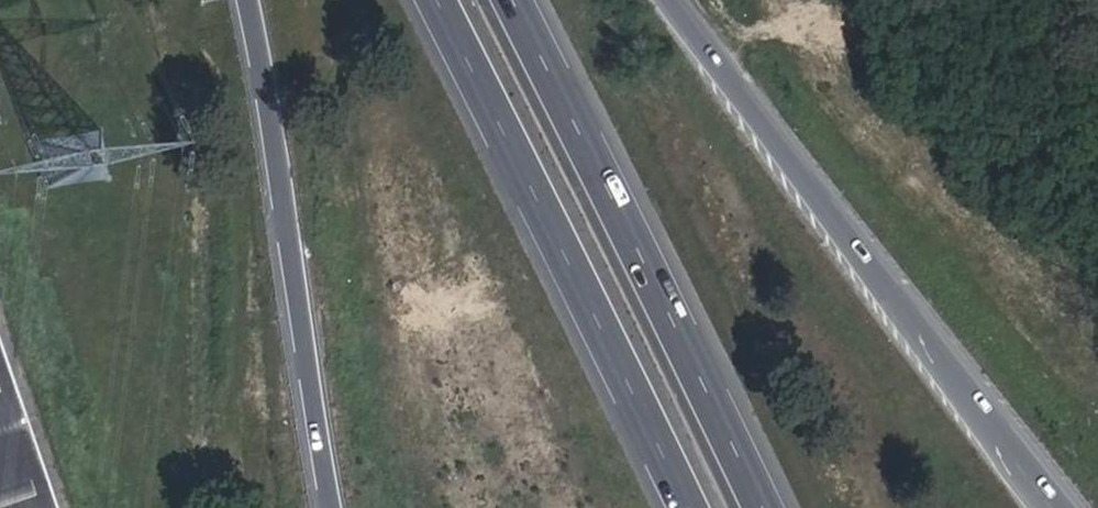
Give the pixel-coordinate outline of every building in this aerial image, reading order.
[(25,419),(0,349),(0,428),(25,419)] [(25,419),(0,428),(0,507),(57,507),(25,419)]
